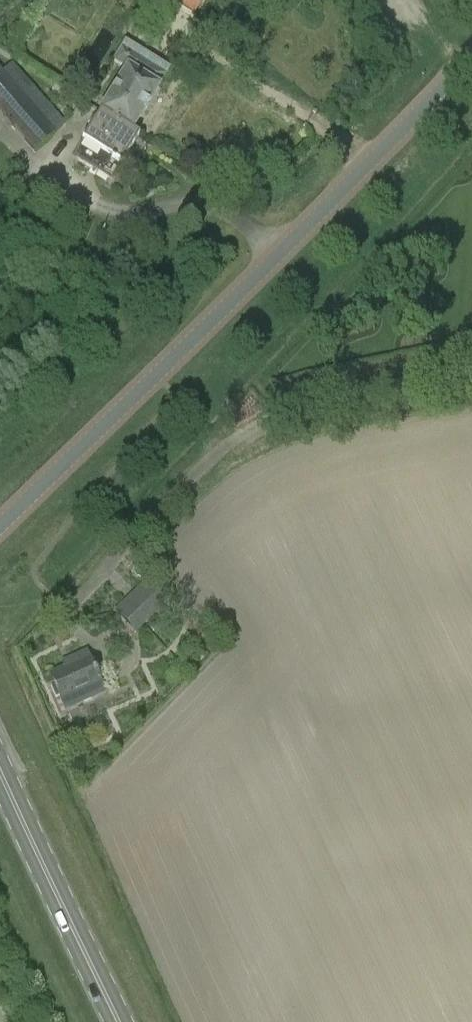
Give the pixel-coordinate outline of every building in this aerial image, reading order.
[(204,0),(150,0),(150,1),(188,25),(204,0)] [(111,63),(124,71),(97,116),(136,141),(138,136),(132,133),(158,88),(152,84),(159,73),(119,49),(111,63)] [(39,94),(12,63),(2,71),(0,68),(0,113),(34,150),(65,124),(39,94)] [(136,141),(97,116),(82,142),(85,144),(75,160),(112,182),(121,166),(120,166),(136,141)] [(143,623),(164,603),(146,585),(115,614),(125,623),(135,614),(143,623)] [(55,699),(59,698),(66,712),(94,699),(91,691),(100,686),(86,653),(71,660),(73,665),(50,676),(54,685),(49,686),(55,699)]
